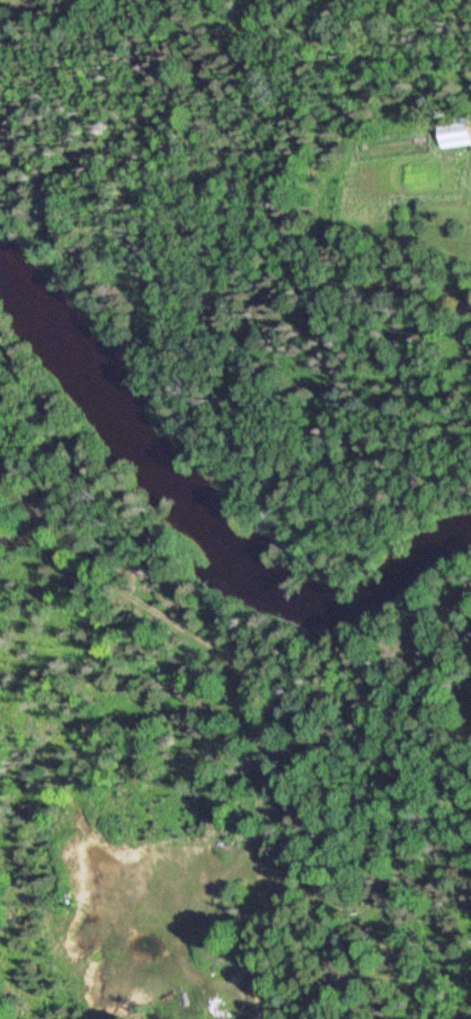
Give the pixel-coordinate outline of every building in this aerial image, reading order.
[(470,148),(470,122),(441,122),(441,148),(470,148)]
